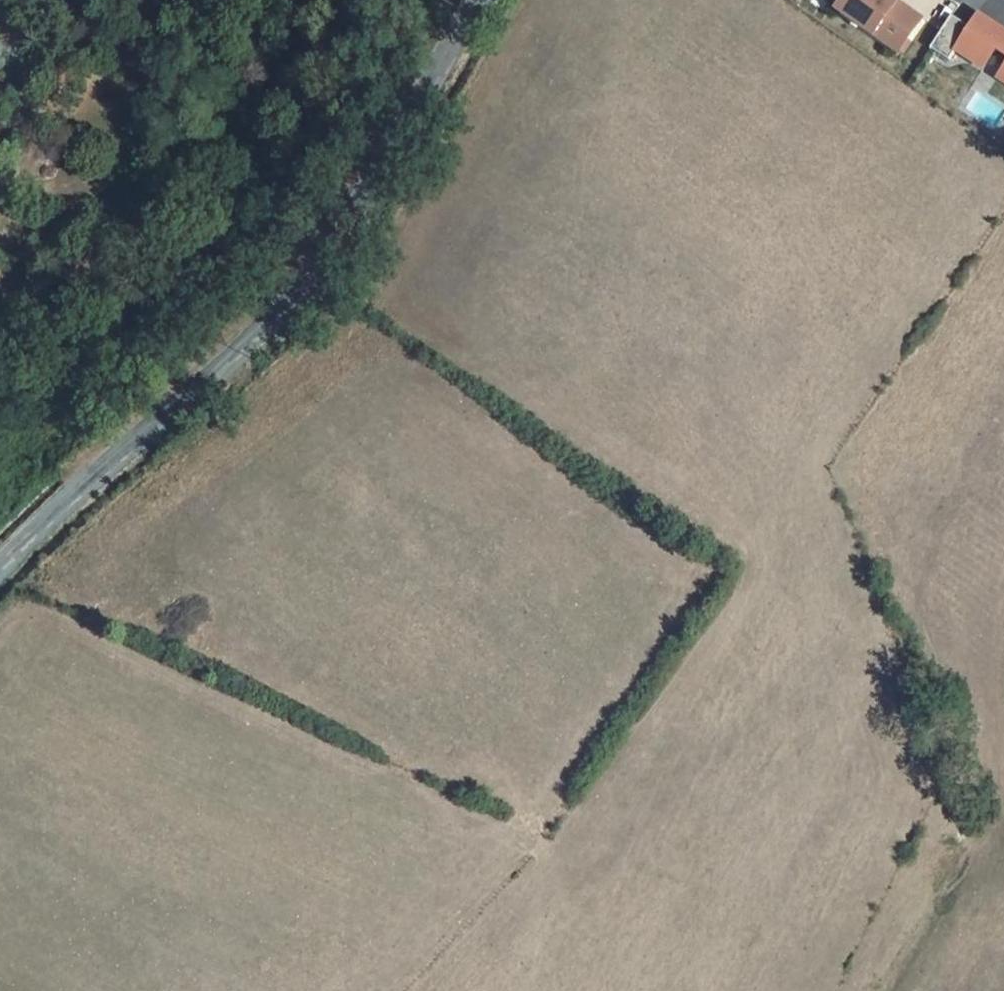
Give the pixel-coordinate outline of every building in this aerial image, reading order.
[(835,3),(897,46),(920,13),(901,0),(837,0),(835,3)] [(929,43),(948,55),(955,44),(982,62),(995,42),(1003,47),(1003,29),(1003,28),(1003,25),(977,8),(969,21),(950,10),(929,43)]
